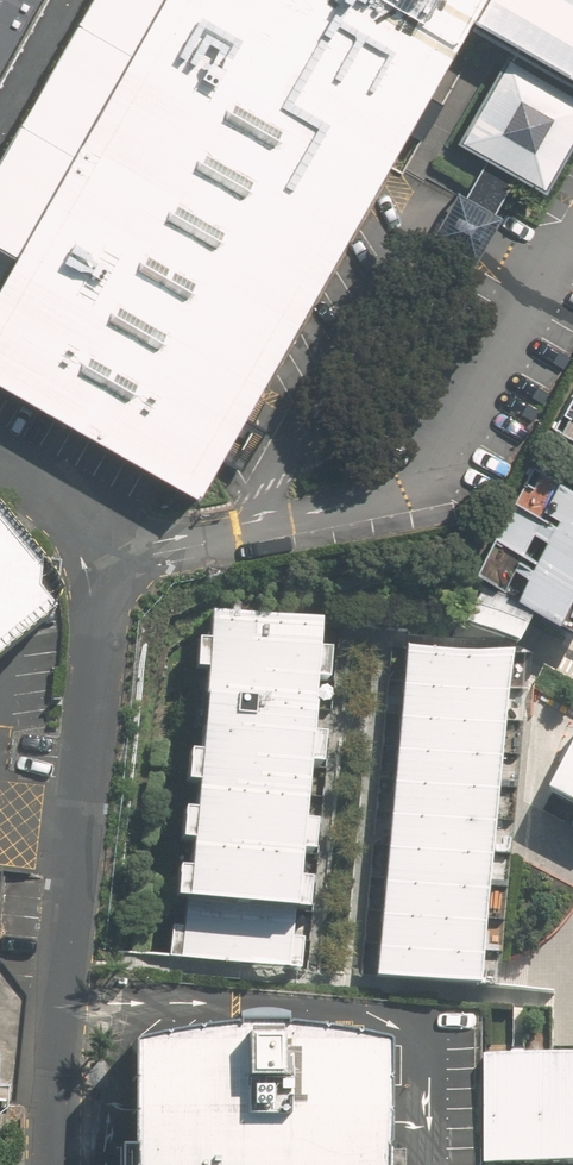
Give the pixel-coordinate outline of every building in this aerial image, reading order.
[(19,250),(0,283),(0,381),(179,483),(194,492),(199,493),(217,454),(386,162),(389,158),(408,124),(440,68),(449,51),(469,19),(479,0),(161,0),(48,197),(34,221),(19,250)] [(161,0),(89,0),(80,15),(23,115),(0,155),(0,239),(19,250),(34,221),(48,197),(161,0)] [(28,0),(0,0),(0,50),(28,0)] [(469,19),(485,28),(496,34),(502,36),(512,42),(457,135),(485,151),(503,160),(517,168),(548,186),(572,143),(572,0),(479,0),(469,19)] [(503,160),(485,151),(467,181),(466,186),(458,181),(429,230),(433,234),(442,239),(471,256),(475,258),(503,210),(495,205),(501,195),(517,168),(503,160)] [(558,429),(572,437),(572,401),(558,429)] [(533,466),(514,502),(572,533),(572,487),(533,466)] [(194,492),(179,483),(171,498),(186,506),(194,492)] [(514,502),(495,537),(572,578),(572,533),(514,502)] [(50,617),(59,599),(53,586),(0,521),(0,659),(50,617)] [(572,623),(572,578),(495,537),(477,573),(572,624),(572,623)] [(462,622),(509,646),(526,613),(479,589),(462,622)] [(330,658),(334,624),(215,611),(212,646),(330,658)] [(326,693),(330,658),(212,646),(208,680),(326,693)] [(501,690),(504,658),(407,648),(404,681),(501,690)] [(323,727),(326,693),(208,680),(204,715),(323,727)] [(498,723),(501,690),(404,681),(401,714),(498,723)] [(495,756),(498,723),(401,714),(398,746),(495,756)] [(319,762),(323,727),(204,715),(201,749),(319,762)] [(492,789),(495,756),(398,746),(394,779),(492,789)] [(316,796),(319,762),(201,749),(197,784),(316,796)] [(572,807),(572,757),(552,796),(572,807)] [(488,821),(492,789),(394,779),(391,812),(488,821)] [(312,831),(316,796),(197,784),(193,818),(312,831)] [(485,854),(488,821),(391,812),(388,845),(485,854)] [(308,865),(312,831),(193,818),(190,853),(308,865)] [(482,887),(485,854),(388,845),(385,877),(482,887)] [(305,900),(308,865),(190,853),(186,887),(305,900)] [(479,919),(482,887),(385,877),(382,910),(479,919)] [(301,934),(305,900),(186,887),(182,922),(301,934)] [(476,952),(479,919),(382,910),(379,943),(476,952)] [(297,969),(301,934),(182,922),(179,956),(297,969)] [(474,968),(476,952),(379,943),(375,975),(473,985),(474,968)] [(133,1048),(133,1150),(117,1150),(117,1164),(380,1164),(380,1048),(351,1040),(318,1035),(282,1031),(230,1031),(197,1035),(162,1040),(133,1048)] [(486,1160),(532,1160),(533,1054),(487,1054),(486,1160)] [(572,1161),(572,1055),(533,1054),(532,1160),(572,1161)]
